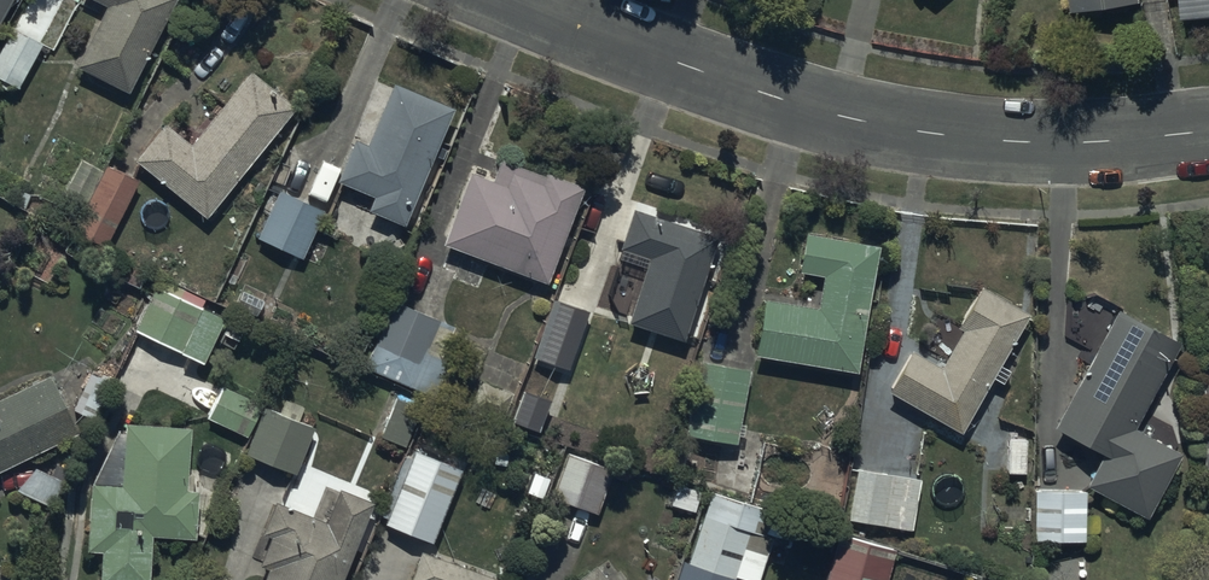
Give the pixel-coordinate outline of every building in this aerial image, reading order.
[(9,0),(0,0),(0,16),(9,0)] [(129,92),(177,0),(94,0),(107,7),(77,66),(129,92)] [(1182,12),(1208,9),(1208,0),(1181,0),(1182,12)] [(11,24),(0,44),(0,77),(16,86),(41,41),(11,24)] [(207,217),(296,106),(251,69),(201,132),(186,121),(177,132),(164,122),(134,159),(207,217)] [(405,225),(454,105),(394,81),(368,143),(356,139),(339,182),(374,196),(368,210),(405,225)] [(545,284),(582,188),(544,174),(543,176),(499,160),(491,182),(470,174),(443,245),(545,284)] [(105,248),(137,181),(107,166),(104,172),(80,161),(63,196),(85,207),(73,233),(105,248)] [(325,211),(282,191),(259,239),(303,259),(325,211)] [(625,321),(680,340),(717,236),(633,207),(616,258),(643,268),(625,321)] [(854,368),(875,240),(802,229),(796,266),(820,270),(815,302),(761,294),(752,351),(854,368)] [(907,346),(885,387),(958,429),(1026,310),(977,281),(953,323),(960,327),(939,363),(907,346)] [(204,364),(226,320),(204,309),(207,303),(187,293),(183,300),(159,288),(138,331),(204,364)] [(588,311),(555,300),(535,359),(568,370),(588,311)] [(450,327),(391,301),(362,367),(432,397),(448,361),(438,356),(450,327)] [(1176,337),(1116,304),(1054,423),(1103,448),(1085,483),(1144,514),(1179,448),(1131,423),(1176,337)] [(737,445),(750,370),(701,361),(687,436),(737,445)] [(78,435),(51,377),(0,401),(0,471),(78,435)] [(510,394),(477,382),(466,411),(500,423),(510,394)] [(261,406),(222,390),(208,422),(248,438),(261,406)] [(549,402),(524,392),(512,423),(537,433),(549,402)] [(378,431),(403,442),(419,406),(395,395),(378,431)] [(262,408),(244,454),(294,474),(313,428),(297,422),(302,409),(286,402),(281,416),(262,408)] [(1208,467),(1208,404),(1200,404),(1202,467),(1208,467)] [(151,536),(193,537),(195,480),(184,480),(185,429),(128,427),(127,434),(119,433),(91,487),(89,553),(102,554),(101,579),(149,579),(151,536)] [(1025,436),(1006,435),(1006,471),(1025,471),(1025,436)] [(385,526),(432,544),(462,469),(415,451),(411,462),(406,460),(383,518),(387,520),(385,526)] [(611,467),(566,454),(551,500),(598,514),(611,467)] [(855,465),(846,515),(907,526),(907,529),(914,530),(922,480),(917,480),(918,476),(855,465)] [(1083,537),(1083,487),(1031,486),(1032,537),(1083,537)] [(372,505),(338,491),(325,524),(275,504),(262,536),(270,539),(258,568),(268,572),(265,579),(343,579),(372,505)] [(708,491),(688,563),(749,579),(757,579),(770,533),(763,532),(770,508),(708,491)] [(838,530),(823,579),(886,579),(895,546),(863,537),(865,530),(852,526),(849,534),(838,530)] [(423,550),(411,579),(500,579),(423,550)] [(592,562),(569,579),(607,579),(592,562)]
